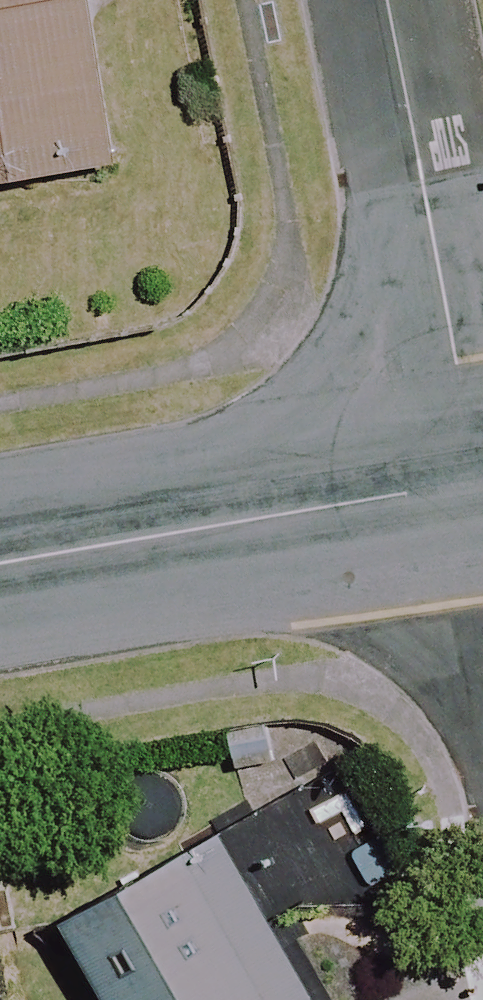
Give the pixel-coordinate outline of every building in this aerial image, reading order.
[(82,0),(0,0),(0,185),(107,169),(82,0)] [(223,838),(67,923),(109,999),(311,999),(223,838)]
